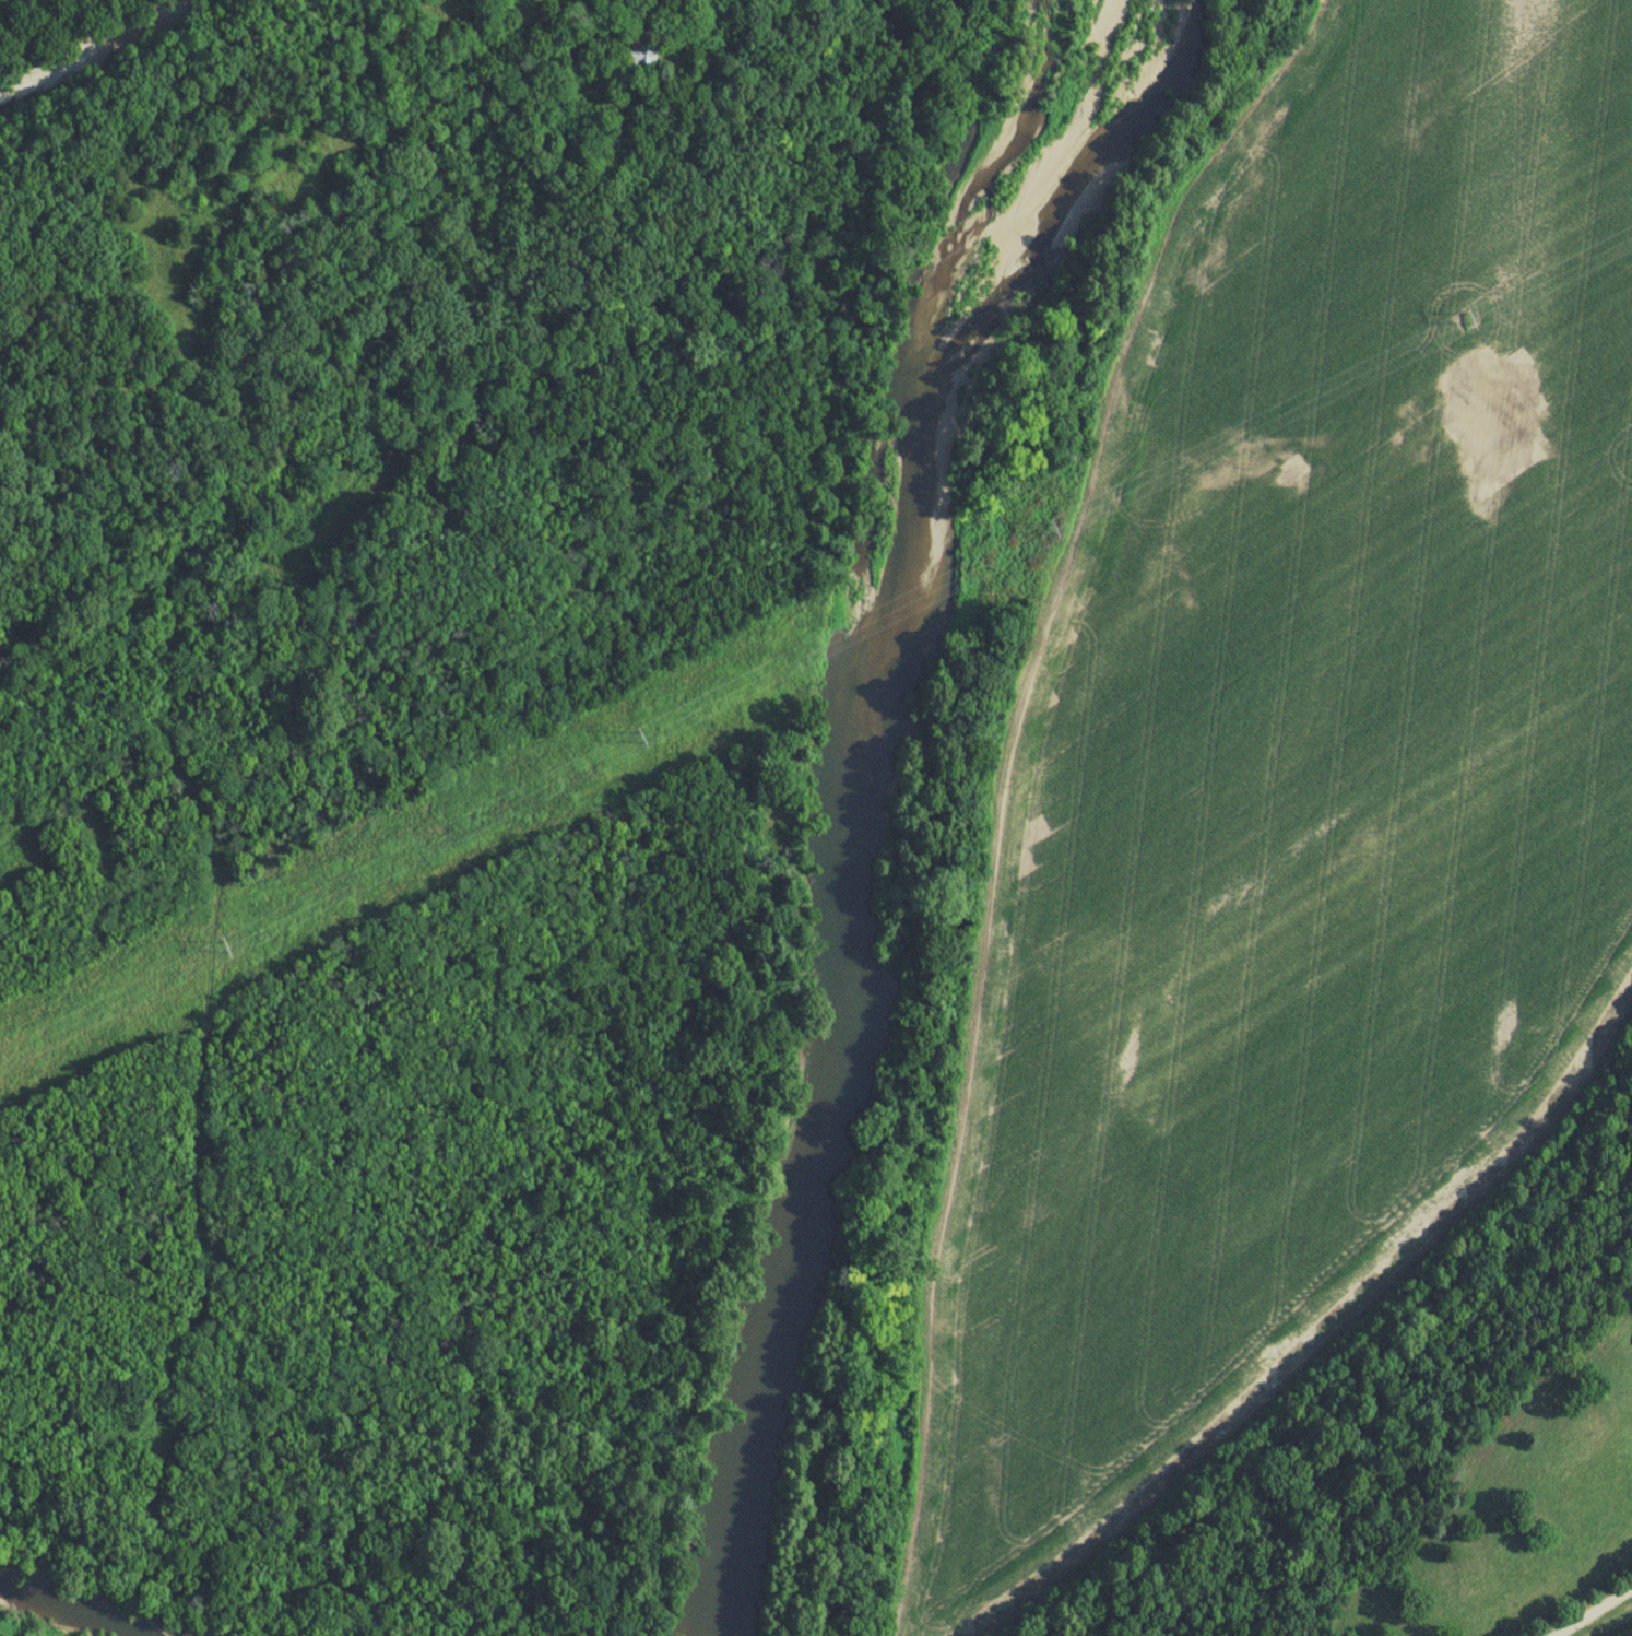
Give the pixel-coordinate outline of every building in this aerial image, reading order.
[(651,67),(651,40),(630,40),(630,67),(651,67)]
